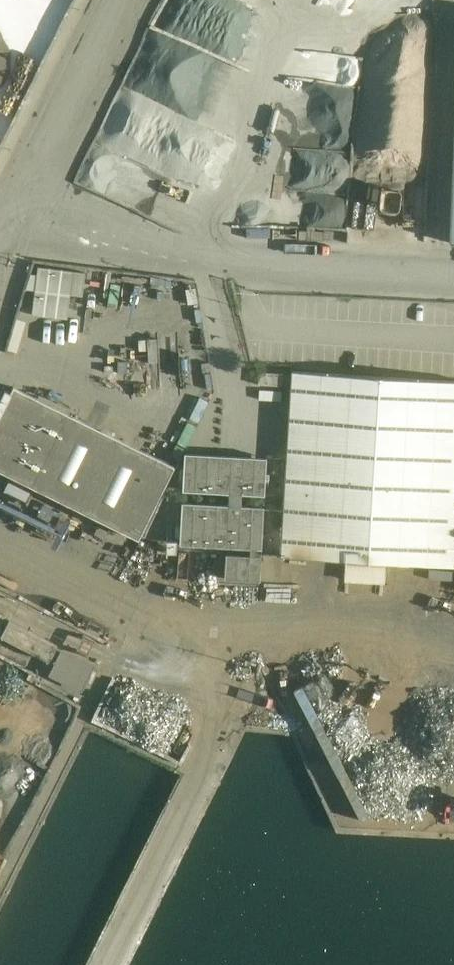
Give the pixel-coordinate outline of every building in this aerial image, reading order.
[(292,371),(281,556),(453,567),(453,381),(292,371)] [(259,372),(258,384),(283,386),(283,374),(259,372)] [(175,466),(15,386),(0,416),(0,469),(140,538),(175,466)] [(181,514),(179,544),(250,548),(249,555),(226,554),(224,579),(259,581),(261,556),(255,556),(256,548),(259,549),(262,549),(264,506),(260,506),(254,506),(241,505),(242,494),(264,495),(266,458),(183,453),(182,491),(228,493),(228,504),(185,502),(182,502),(181,514)] [(350,565),(349,579),(386,581),(387,567),(350,565)] [(93,666),(61,650),(49,675),(81,691),(93,666)]
